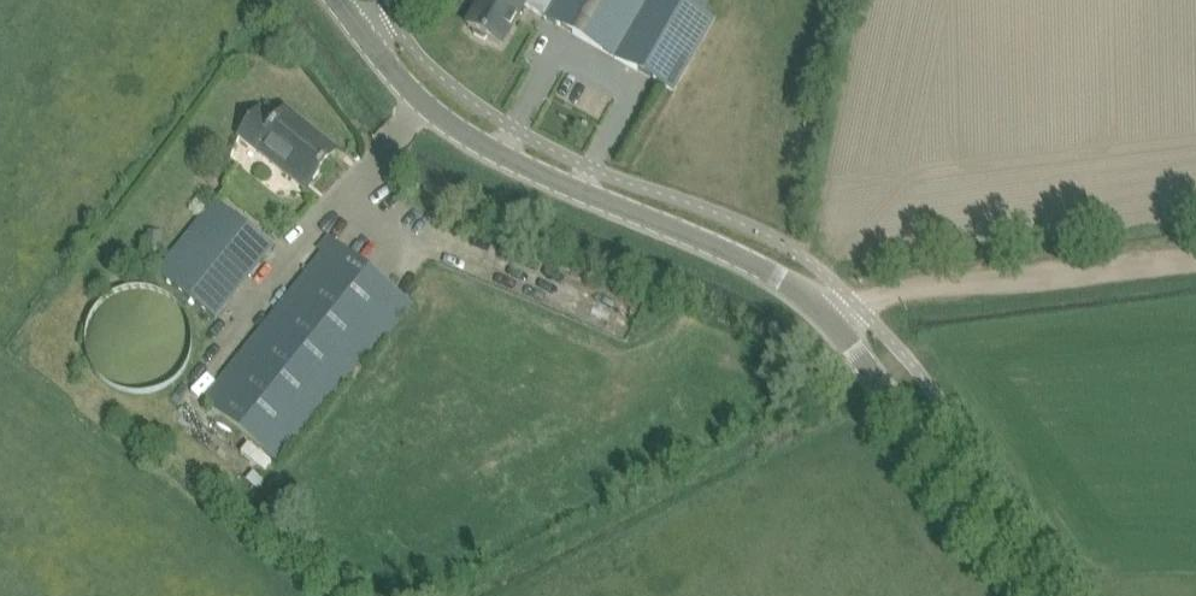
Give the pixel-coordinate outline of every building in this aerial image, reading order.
[(469,27),(475,30),(475,34),(485,40),(488,38),(501,45),(524,4),(518,0),(484,0),(469,27)] [(545,17),(674,91),(715,19),(681,0),(554,0),(545,17)] [(260,111),(245,130),(240,136),(307,189),(336,153),(285,112),(276,123),(260,111)] [(217,203),(161,273),(216,318),(273,247),(217,203)] [(149,234),(147,248),(159,250),(161,236),(149,234)] [(325,241),(200,399),(279,463),(363,358),(367,362),(397,323),(412,304),(331,240),(328,244),(325,241)]
